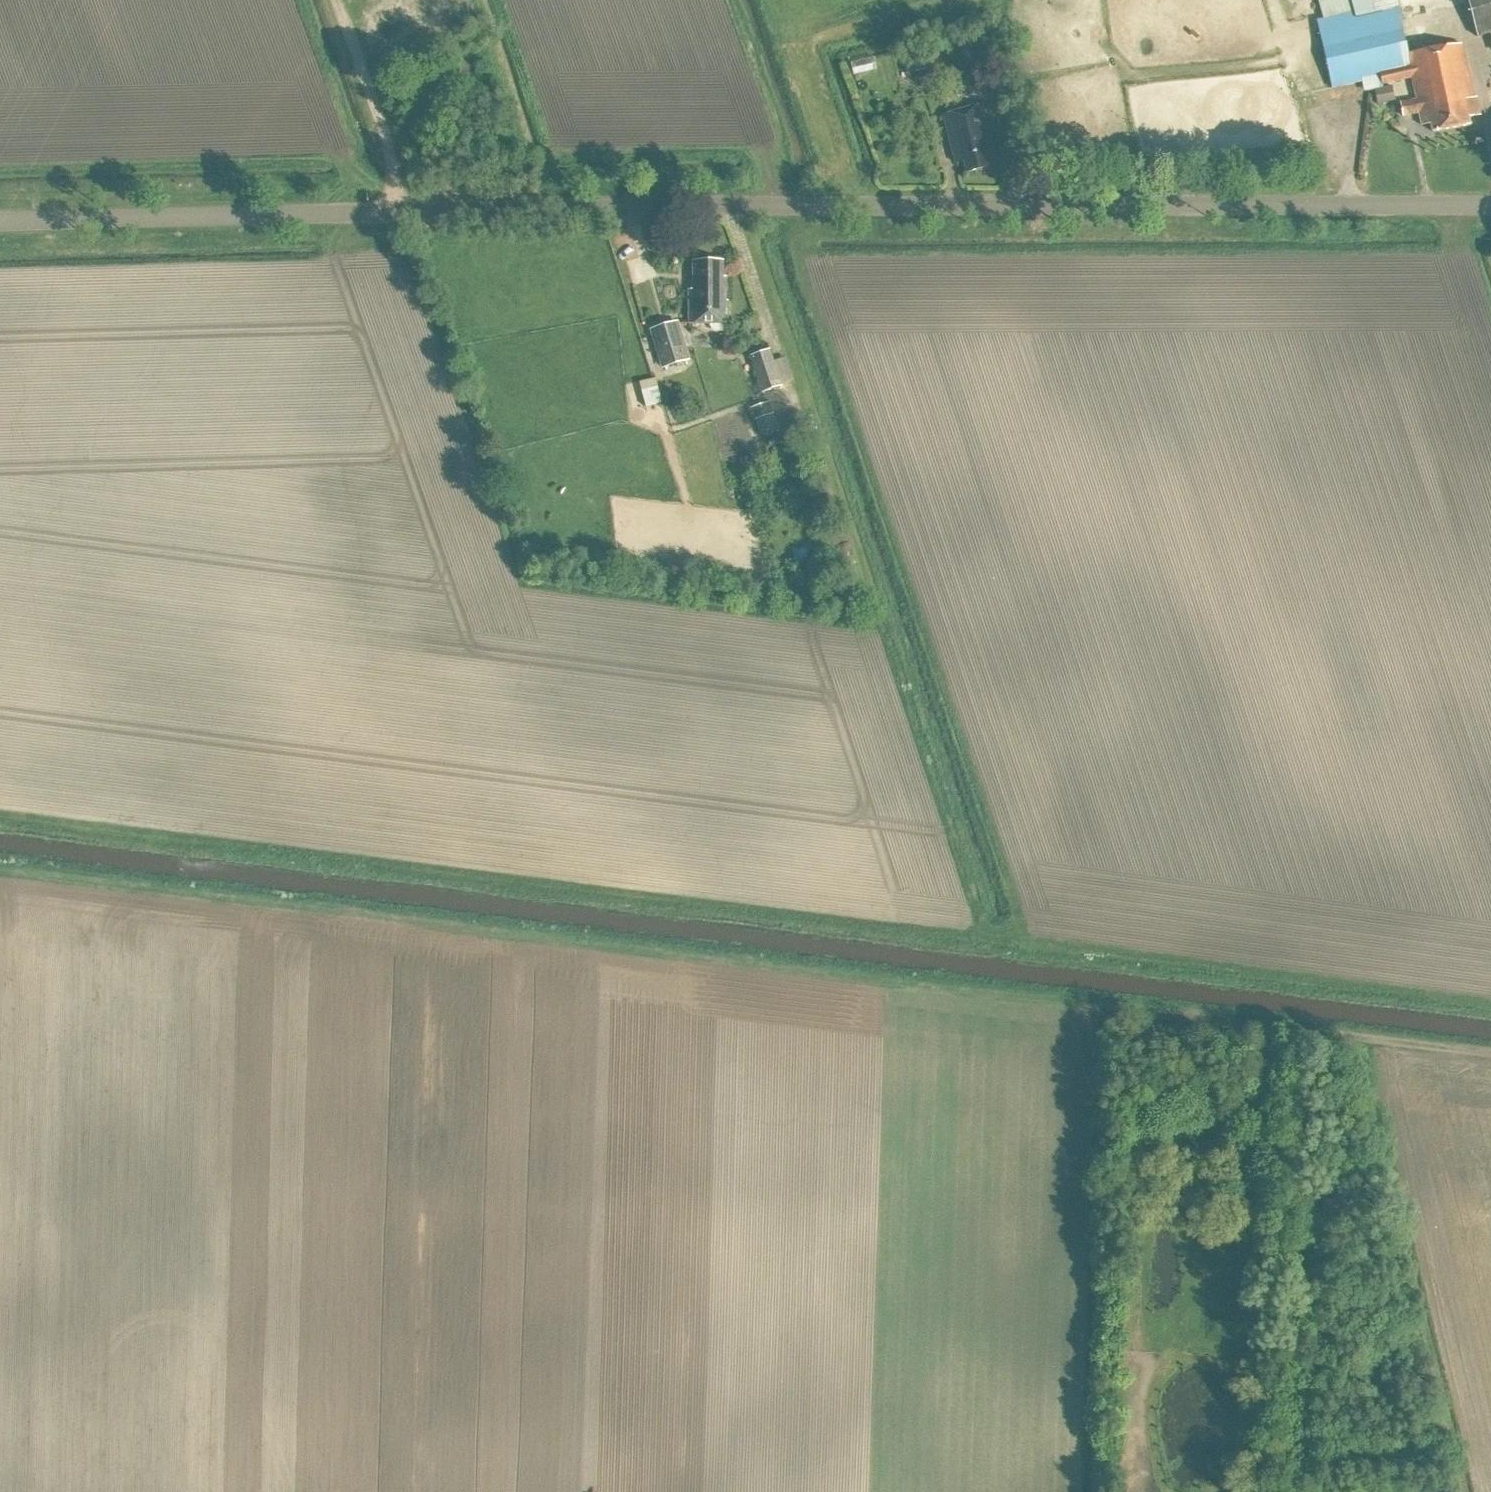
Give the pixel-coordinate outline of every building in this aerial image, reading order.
[(1319,5),(1327,40),(1336,84),(1380,75),(1383,86),(1413,77),(1417,100),(1401,104),(1403,116),(1420,113),(1422,126),(1431,124),(1433,132),(1469,126),(1468,119),(1480,116),(1476,98),(1473,99),(1461,46),(1406,55),(1401,32),(1405,31),(1403,20),(1401,17),(1396,0),(1318,0),(1318,1),(1319,5)] [(1479,38),(1490,35),(1490,37),(1490,0),(1467,0),(1479,38)] [(1392,86),(1375,90),(1378,105),(1395,102),(1392,86)] [(994,152),(982,106),(944,116),(944,115),(943,115),(956,164),(964,162),(967,173),(990,167),(987,155),(995,153),(994,152)] [(723,278),(723,262),(694,263),(694,291),(690,291),(690,325),(727,325),(727,302),(723,302),(723,291),(725,291),(725,278),(723,278)] [(678,321),(650,330),(662,369),(690,360),(678,321)] [(763,392),(780,387),(769,352),(752,358),(763,392)] [(646,408),(662,404),(658,387),(642,392),(646,408)] [(770,401),(750,408),(755,420),(756,420),(761,436),(779,429),(773,414),(775,413),(770,401)] [(786,421),(790,435),(802,431),(798,418),(786,421)] [(754,458),(740,461),(742,472),(756,469),(754,458)]
